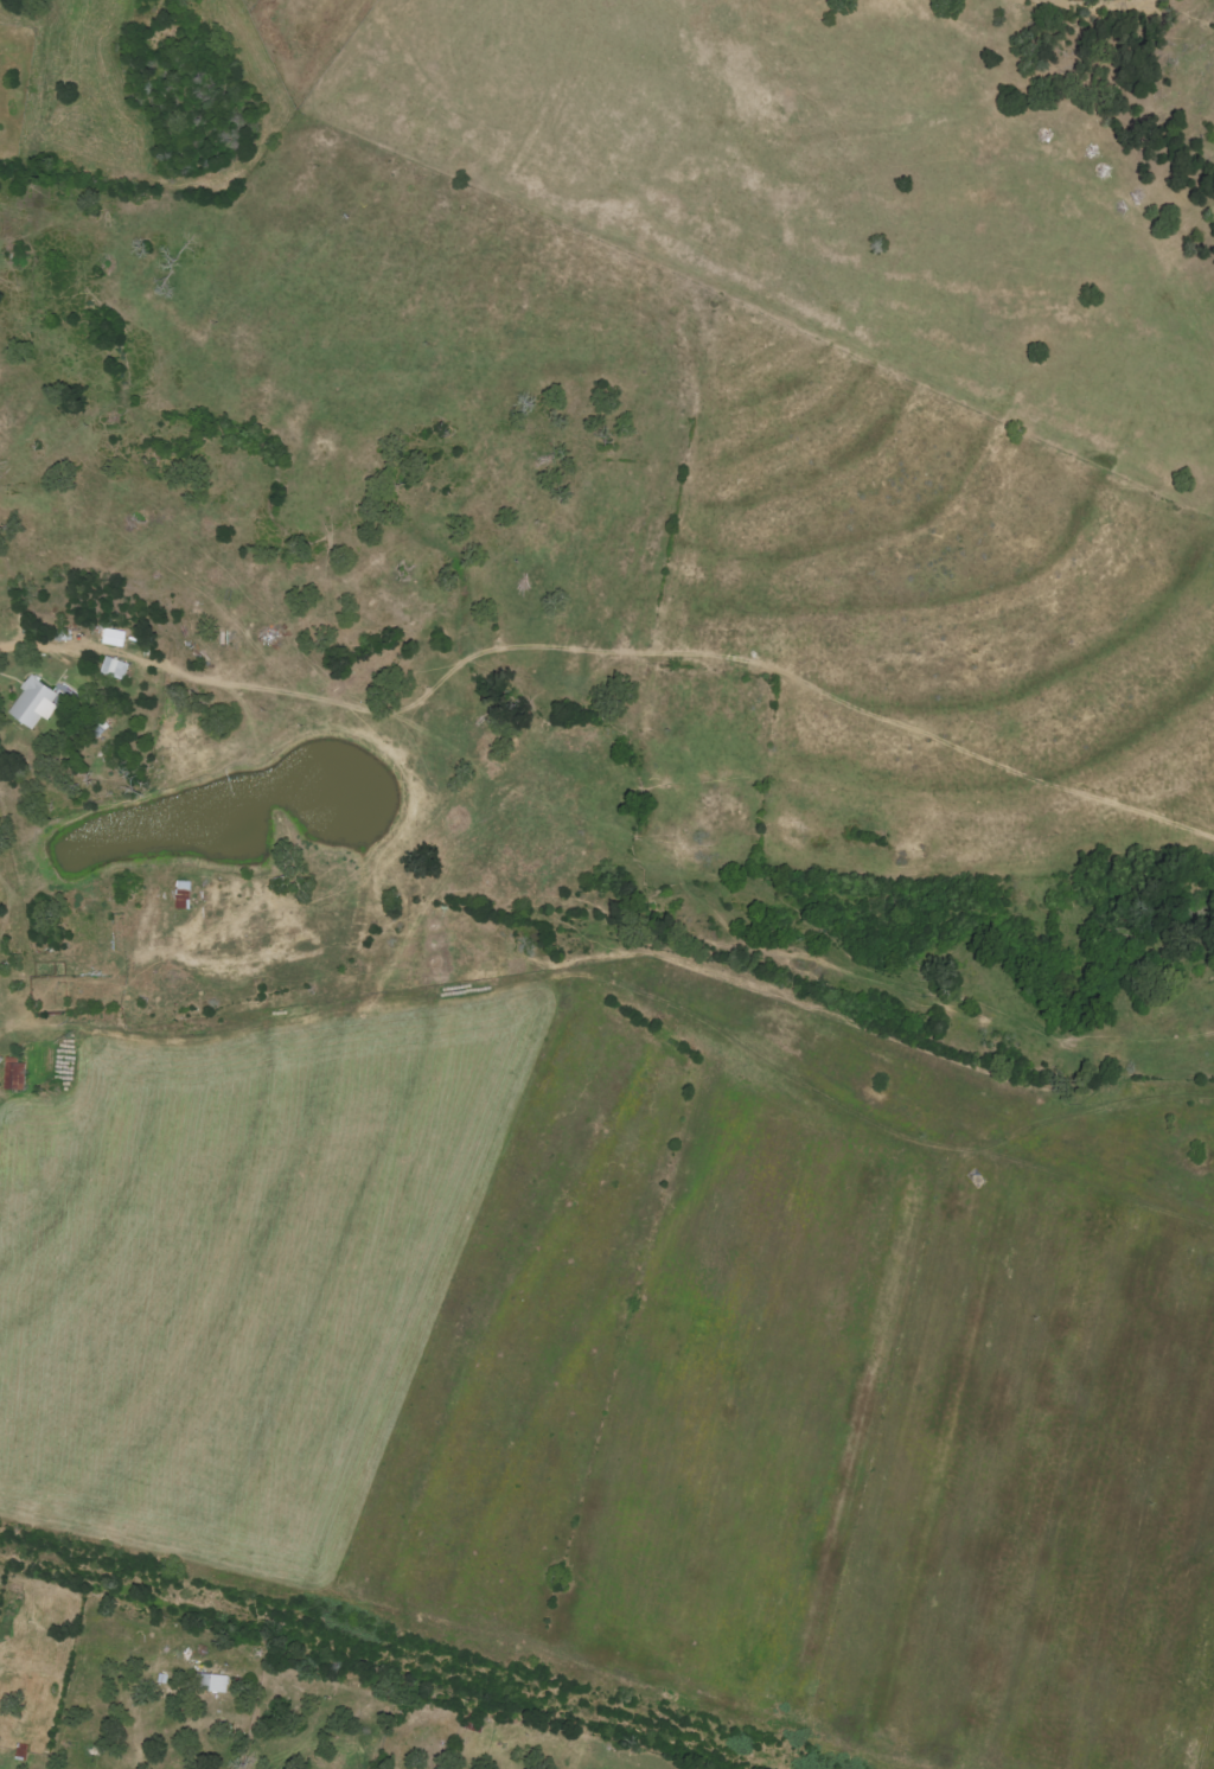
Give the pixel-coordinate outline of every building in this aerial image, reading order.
[(125,648),(126,632),(104,629),(102,645),(125,648)] [(123,681),(129,664),(106,657),(100,674),(123,681)] [(24,692),(7,714),(31,733),(42,718),(46,722),(58,708),(52,703),(57,696),(31,675),(20,689),(24,692)] [(175,909),(190,910),(191,882),(176,882),(175,909)] [(4,1090),(24,1091),(25,1064),(5,1063),(4,1090)] [(228,1676),(198,1673),(196,1691),(226,1693),(228,1676)]
